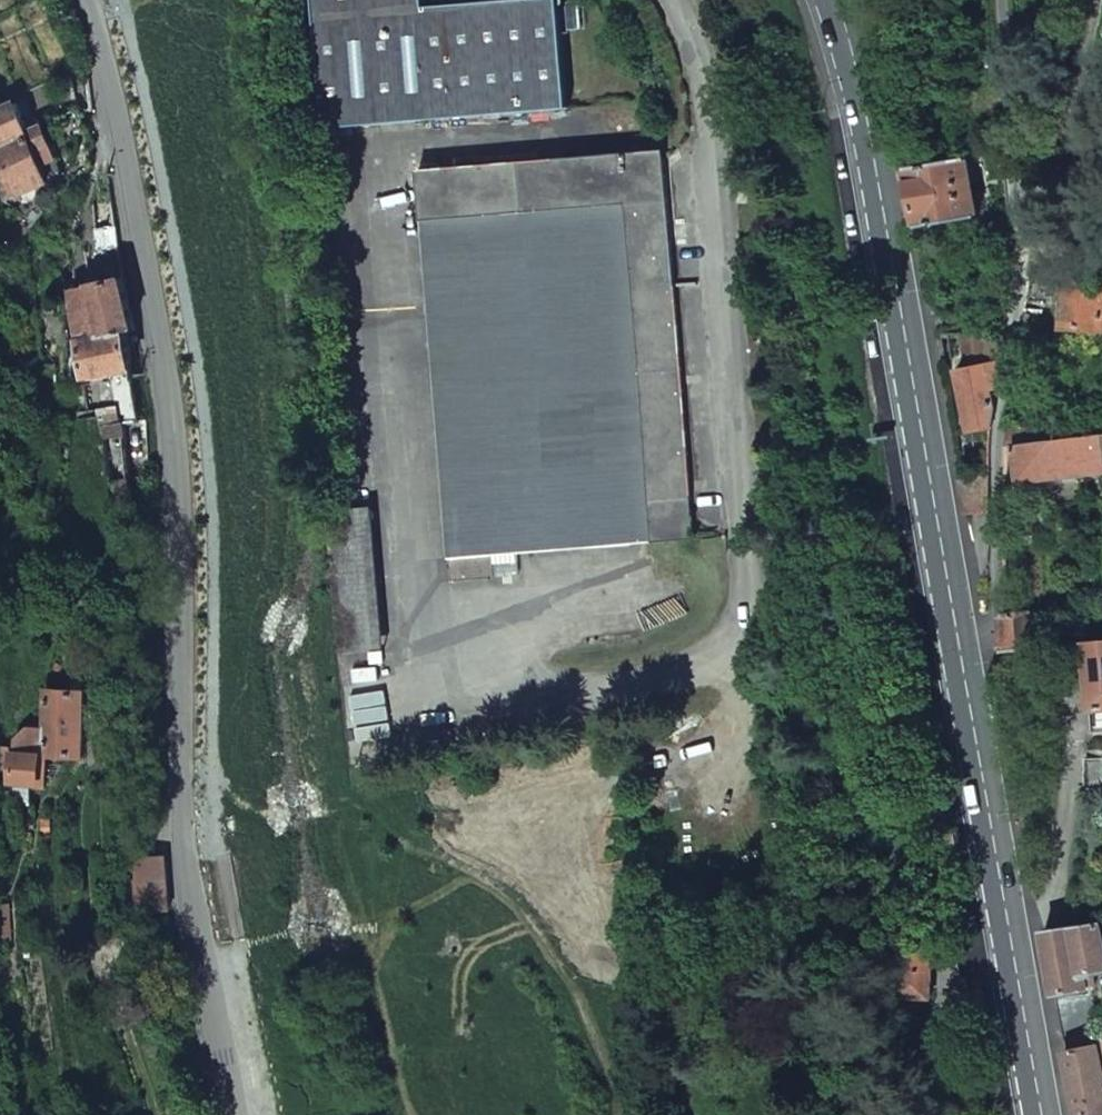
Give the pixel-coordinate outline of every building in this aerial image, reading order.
[(568,109),(559,0),(534,0),(426,9),(425,0),(317,0),(327,128),(568,109)] [(0,111),(0,147),(28,135),(15,105),(0,111)] [(2,201),(63,176),(43,129),(28,135),(0,147),(0,196),(2,201)] [(418,171),(450,559),(452,582),(496,579),(496,578),(494,555),(517,553),(695,539),(663,151),(418,171)] [(967,158),(909,168),(919,228),(978,218),(967,158)] [(59,198),(64,213),(76,208),(68,187),(59,198)] [(29,230),(46,212),(41,198),(16,205),(22,216),(29,230)] [(1065,276),(1060,330),(1101,333),(1101,280),(1065,276)] [(78,343),(83,378),(106,374),(131,370),(124,334),(134,331),(121,279),(88,287),(101,338),(78,343)] [(964,335),(964,359),(964,368),(986,365),(986,333),(969,334),(964,335)] [(964,368),(956,370),(968,432),(990,428),(994,407),(991,390),(998,389),(1001,363),(986,365),(964,368)] [(131,370),(106,374),(111,425),(141,421),(131,370)] [(1041,426),(1008,430),(1006,446),(1016,445),(1043,442),(1041,426)] [(1084,437),(1088,474),(1101,472),(1101,435),(1084,437)] [(1043,442),(1016,445),(1021,482),(1088,474),(1084,437),(1043,442)] [(140,460),(121,465),(126,484),(146,478),(140,460)] [(496,578),(519,576),(517,553),(494,555),(496,578)] [(1038,610),(1003,613),(1002,651),(1041,648),(1038,610)] [(1087,643),(1093,712),(1101,711),(1101,642),(1087,643)] [(47,692),(46,730),(27,729),(14,741),(14,747),(13,771),(12,784),(35,785),(37,755),(84,757),(86,692),(47,692)] [(1093,712),(1095,734),(1101,734),(1101,711),(1093,712)] [(13,771),(14,747),(0,747),(0,771),(13,771)] [(1085,759),(1085,789),(1101,789),(1101,759),(1085,759)] [(131,861),(135,913),(166,911),(161,858),(131,861)] [(862,907),(868,927),(881,923),(876,903),(862,907)] [(1072,926),(1080,974),(1095,971),(1101,970),(1101,926),(1101,922),(1072,926)] [(1072,926),(1043,930),(1055,994),(1098,986),(1095,971),(1080,974),(1072,926)] [(906,937),(902,994),(930,996),(934,939),(906,937)] [(1085,995),(1056,999),(1063,1040),(1092,1037),(1085,995)] [(1101,1065),(1101,1036),(1092,1037),(1063,1040),(1066,1052),(1098,1045),(1101,1065)] [(1066,1052),(1075,1105),(1101,1100),(1101,1065),(1098,1045),(1066,1052)] [(1075,1105),(1077,1114),(1101,1114),(1101,1100),(1075,1105)]
